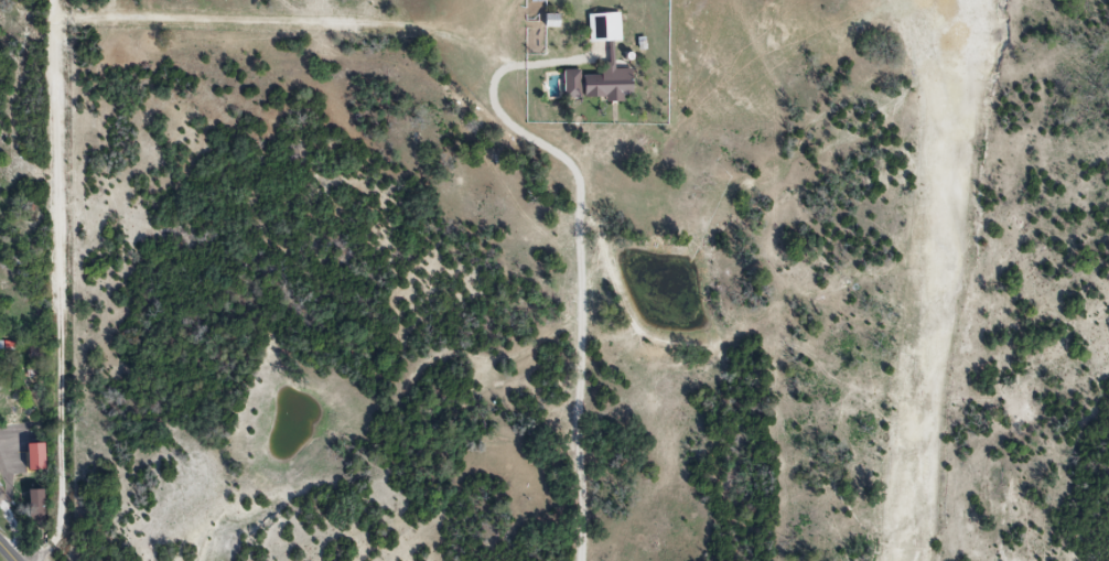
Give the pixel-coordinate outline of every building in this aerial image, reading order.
[(589,13),(589,41),(622,41),(622,13),(589,13)] [(631,95),(631,70),(602,70),(602,95),(631,95)] [(45,498),(30,498),(30,522),(45,522),(45,498)]
